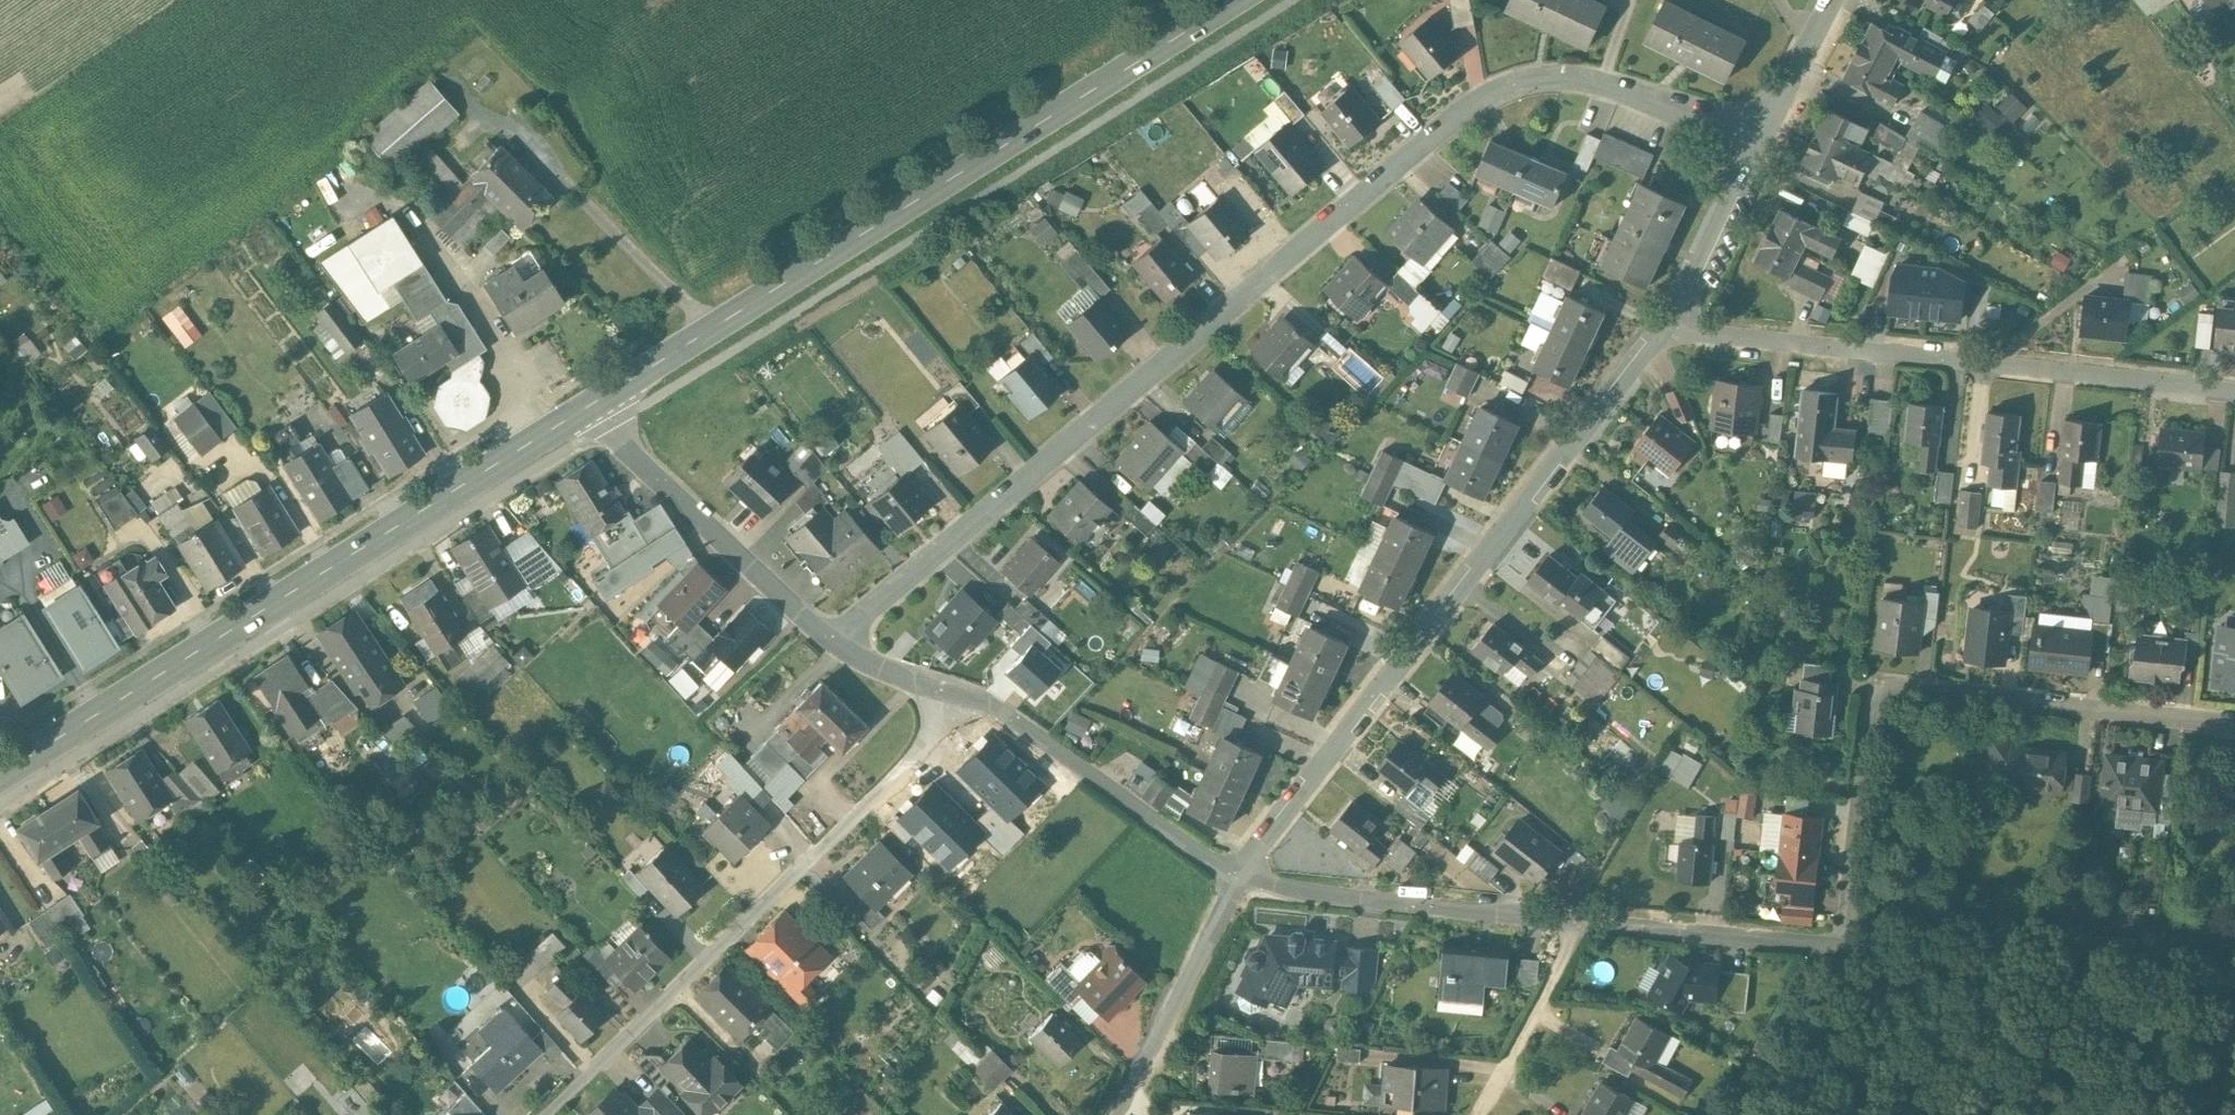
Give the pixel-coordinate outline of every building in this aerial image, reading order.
[(1457,26),(1476,22),(1471,0),(1452,0),(1457,26)] [(1593,0),(1512,0),(1508,8),(1589,47),(1608,7),(1593,0)] [(1921,9),(1925,3),(1948,16),(1957,0),(1906,0),(1921,9)] [(2146,16),(2167,0),(2134,0),(2146,16)] [(2218,16),(2234,3),(2234,0),(2206,0),(2218,16)] [(1747,40),(1667,2),(1648,41),(1728,80),(1747,40)] [(1996,13),(1984,4),(1971,20),(1983,30),(1996,13)] [(1431,15),(1399,41),(1431,79),(1462,52),(1431,15)] [(1887,31),(1873,23),(1872,24),(1858,51),(1892,69),(1898,57),(1936,77),(1946,82),(1958,61),(1947,55),(1923,42),(1890,26),(1887,31)] [(1953,43),(1929,30),(1923,42),(1947,55),(1953,43)] [(1892,69),(1858,51),(1844,78),(1895,105),(1905,85),(1888,76),(1892,69)] [(1408,99),(1386,74),(1372,86),(1394,111),(1408,99)] [(430,81),(364,139),(393,171),(426,143),(459,114),(430,81)] [(1381,121),(1347,81),(1318,105),(1352,146),(1381,121)] [(1988,100),(1973,116),(1992,132),(2006,115),(2013,122),(2028,105),(2010,88),(1994,106),(1988,100)] [(1306,115),(1287,91),(1275,101),(1295,124),(1306,115)] [(1851,119),(1827,108),(1811,142),(1829,151),(1872,171),(1878,174),(1878,173),(1885,160),(1853,145),(1854,143),(1848,140),(1850,137),(1862,142),(1868,129),(1856,123),(1856,122),(1850,119),(1851,119)] [(1922,116),(1909,138),(1922,146),(1935,124),(1922,116)] [(463,123),(464,122),(463,120),(462,119),(461,118),(459,117),(458,118),(456,119),(455,120),(455,122),(455,123),(456,125),(458,126),(459,126),(461,126),(462,125),(463,123)] [(1907,138),(1881,122),(1874,136),(1900,151),(1907,139),(1906,138),(1907,138)] [(1289,124),(1258,150),(1294,193),(1325,167),(1324,165),(1320,169),(1304,151),(1309,147),(1289,124)] [(1656,153),(1607,132),(1603,141),(1597,155),(1646,176),(1656,153)] [(1603,141),(1591,136),(1581,159),(1593,165),(1597,155),(1603,141)] [(1531,156),(1492,139),(1477,174),(1516,191),(1531,156)] [(1920,147),(1907,139),(1900,151),(1894,162),(1907,169),(1920,147)] [(1872,171),(1829,151),(1811,142),(1802,163),(1837,178),(1837,177),(1858,187),(1865,173),(1876,179),(1878,174),(1872,171)] [(426,143),(403,162),(434,197),(428,202),(437,212),(464,185),(426,143)] [(501,146),(469,178),(470,179),(502,210),(523,231),(554,199),(501,146)] [(1570,173),(1531,156),(1516,191),(1555,208),(1570,173)] [(1885,160),(1878,173),(1886,177),(1893,163),(1885,160)] [(1907,169),(1894,162),(1893,163),(1886,177),(1899,185),(1908,170),(1907,169)] [(1876,179),(1865,173),(1858,187),(1857,190),(1862,192),(1868,195),(1876,179)] [(502,210),(470,179),(464,185),(437,212),(432,218),(463,249),(502,210)] [(1643,181),(1631,207),(1614,239),(1604,264),(1649,286),(1689,203),(1643,181)] [(1469,200),(1451,182),(1441,193),(1460,210),(1469,200)] [(1067,189),(1059,205),(1076,213),(1084,197),(1067,189)] [(1151,201),(1140,189),(1122,204),(1132,217),(1138,212),(1151,201)] [(1868,195),(1862,192),(1852,211),(1874,222),(1884,203),(1868,195)] [(1247,233),(1218,198),(1189,223),(1188,224),(1208,248),(1217,259),(1247,233)] [(1454,228),(1422,198),(1389,234),(1419,261),(1438,240),(1441,243),(1454,228)] [(1170,224),(1151,201),(1138,212),(1157,234),(1170,224)] [(1842,238),(1780,209),(1768,235),(1801,251),(1806,242),(1834,255),(1842,238)] [(1874,222),(1852,211),(1847,222),(1869,233),(1874,222)] [(447,301),(392,215),(348,243),(348,244),(319,262),(365,322),(403,298),(425,333),(438,325),(429,312),(447,301)] [(1208,248),(1188,224),(1189,223),(1184,218),(1173,227),(1198,257),(1208,248)] [(502,229),(485,245),(494,254),(510,237),(502,229)] [(1801,251),(1768,235),(1755,262),(1789,278),(1786,284),(1821,301),(1832,277),(1798,261),(1802,252),(1801,251)] [(1195,277),(1163,238),(1153,246),(1158,251),(1137,268),(1166,302),(1195,277)] [(1491,239),(1471,261),(1491,279),(1511,258),(1491,239)] [(1889,255),(1868,245),(1853,277),(1874,287),(1889,255)] [(1110,288),(1076,248),(1059,262),(1082,289),(1089,283),(1100,297),(1110,288)] [(1388,284),(1357,256),(1327,290),(1358,318),(1388,284)] [(1583,271),(1551,256),(1541,276),(1574,292),(1583,271)] [(1931,268),(1899,264),(1895,273),(1890,312),(1925,316),(1931,268)] [(543,269),(524,282),(514,267),(484,286),(513,331),(562,300),(543,269)] [(1964,281),(1939,269),(1931,268),(1925,316),(1960,320),(1964,281)] [(2152,276),(2126,273),(2123,299),(2130,300),(2127,322),(2146,324),(2152,276)] [(1422,294),(1403,276),(1392,288),(1411,306),(1422,294)] [(1082,289),(1057,309),(1068,323),(1069,322),(1071,324),(1084,314),(1082,311),(1096,299),(1097,299),(1100,297),(1089,283),(1082,289)] [(1605,313),(1571,296),(1554,332),(1588,349),(1605,313)] [(2123,299),(2091,296),(2087,333),(2125,338),(2127,322),(2130,300),(2123,299)] [(1096,299),(1082,311),(1084,314),(1071,324),(1069,322),(1068,323),(1098,359),(1127,335),(1126,335),(1130,332),(1114,313),(1111,316),(1097,299),(1096,299)] [(440,387),(436,406),(446,423),(466,427),(483,416),(487,397),(476,380),(481,362),(476,355),(486,349),(457,303),(447,301),(429,312),(438,325),(439,325),(457,353),(445,360),(452,370),(454,372),(452,376),(453,378),(440,387)] [(163,314),(185,345),(202,333),(180,302),(163,314)] [(360,343),(330,303),(316,313),(346,353),(360,343)] [(2220,308),(2215,349),(2234,351),(2234,306),(2234,310),(2220,308)] [(2215,315),(2200,313),(2196,347),(2211,348),(2215,315)] [(1286,320),(1274,333),(1273,331),(1255,352),(1291,385),(1292,384),(1281,374),(1292,362),(1297,366),(1316,345),(1305,335),(1306,334),(1299,328),(1298,329),(1286,317),(1285,319),(1286,320)] [(425,333),(393,354),(411,381),(445,360),(457,353),(439,325),(438,325),(425,333)] [(1351,347),(1330,328),(1320,339),(1340,358),(1351,347)] [(1051,353),(1032,331),(1018,343),(1028,355),(1030,353),(1038,364),(1051,353)] [(27,359),(39,351),(27,332),(14,340),(27,359)] [(1588,349),(1554,332),(1537,368),(1571,385),(1588,349)] [(1038,364),(1030,353),(1028,355),(997,380),(1029,417),(1061,390),(1038,364)] [(1481,373),(1458,363),(1454,373),(1476,384),(1481,373)] [(1246,400),(1214,371),(1185,403),(1217,432),(1246,400)] [(1528,382),(1506,371),(1500,382),(1523,393),(1528,382)] [(1476,384),(1454,373),(1447,386),(1469,397),(1476,384)] [(1719,380),(1713,428),(1720,429),(1724,434),(1737,435),(1742,431),(1755,433),(1757,409),(1762,406),(1763,397),(1759,392),(1760,385),(1719,380)] [(979,404),(960,381),(947,392),(958,404),(959,403),(968,413),(979,404)] [(1682,386),(1668,392),(1677,416),(1684,421),(1694,417),(1682,386)] [(1838,394),(1805,390),(1797,454),(1826,457),(1824,475),(1847,478),(1849,460),(1853,460),(1856,430),(1834,428),(1838,394)] [(1894,400),(1874,398),(1870,431),(1890,434),(1894,400)] [(389,399),(356,420),(368,440),(402,419),(389,399)] [(1945,405),(1913,401),(1908,439),(1926,441),(1922,468),(1937,470),(1940,443),(1941,443),(1945,405)] [(968,413),(959,403),(958,404),(925,431),(961,474),(995,445),(968,413)] [(205,418),(194,405),(173,422),(200,457),(222,441),(205,418)] [(221,406),(205,418),(222,441),(238,428),(221,406)] [(1518,424),(1483,407),(1466,443),(1501,460),(1518,424)] [(2022,414),(1989,411),(1983,461),(1992,463),(2016,465),(2016,463),(2022,414)] [(1784,414),(1771,413),(1767,443),(1780,445),(1784,414)] [(1677,430),(1659,416),(1630,452),(1653,470),(1659,462),(1673,472),(1693,447),(1675,433),(1677,430)] [(2102,422),(2068,418),(2063,457),(2066,458),(2063,483),(2083,485),(2086,460),(2098,462),(2102,422)] [(402,419),(368,440),(391,477),(425,456),(402,419)] [(297,455),(317,442),(311,433),(299,441),(288,424),(270,435),(281,454),(292,447),(297,455)] [(1152,424),(1119,461),(1149,488),(1182,451),(1152,424)] [(168,448),(153,427),(137,439),(152,460),(168,448)] [(2206,434),(2163,429),(2159,463),(2202,469),(2203,455),(2206,434)] [(909,473),(924,461),(903,436),(888,448),(909,473)] [(1231,453),(1211,436),(1201,447),(1221,465),(1231,453)] [(286,462),(285,462),(321,520),(355,498),(344,480),(319,441),(317,442),(297,455),(286,462)] [(804,441),(786,460),(795,476),(808,488),(813,483),(827,467),(804,441)] [(1201,447),(1195,441),(1183,455),(1206,476),(1220,488),(1232,475),(1221,465),(1201,447)] [(0,445),(0,472),(16,460),(4,443),(0,445)] [(1501,460),(1466,443),(1449,479),(1484,496),(1501,460)] [(292,447),(281,454),(286,462),(297,455),(292,447)] [(909,473),(888,448),(882,453),(903,477),(904,478),(909,473)] [(1406,460),(1384,450),(1373,473),(1395,484),(1406,460)] [(764,454),(748,470),(741,464),(725,481),(764,517),(796,483),(764,454)] [(884,455),(855,479),(874,502),(903,477),(884,455)] [(2203,455),(2202,469),(2219,471),(2220,458),(2203,455)] [(370,489),(350,456),(338,464),(348,478),(344,480),(355,498),(370,489)] [(624,513),(592,461),(591,461),(591,460),(557,481),(558,483),(557,483),(610,568),(632,556),(634,554),(649,544),(634,519),(628,510),(624,513)] [(1447,480),(1406,460),(1395,484),(1436,503),(1447,480)] [(2098,462),(2086,460),(2083,485),(2095,487),(2098,462)] [(2016,465),(1992,463),(1990,484),(2017,487),(2020,464),(2016,463),(2016,465)] [(1955,472),(1940,470),(1936,499),(1952,501),(1955,472)] [(2224,472),(2220,509),(2234,511),(2234,473),(2224,472)] [(1395,484),(1373,473),(1363,494),(1385,504),(1395,484)] [(874,502),(873,503),(898,533),(929,507),(904,478),(903,477),(874,502)] [(2058,481),(2042,479),(2038,510),(2054,512),(2058,481)] [(1080,482),(1050,517),(1079,543),(1109,508),(1080,482)] [(808,488),(795,501),(810,519),(821,509),(822,510),(830,503),(813,483),(808,488)] [(270,485),(234,507),(264,555),(300,532),(270,485)] [(1635,510),(1605,487),(1584,514),(1613,537),(1628,518),(1635,510)] [(121,491),(100,505),(116,529),(138,514),(121,491)] [(1983,493),(1964,491),(1960,525),(1979,527),(1983,493)] [(178,501),(165,510),(158,499),(152,504),(158,514),(173,538),(176,537),(179,543),(197,532),(178,501)] [(1816,504),(1795,502),(1794,515),(1814,517),(1816,504)] [(660,503),(634,519),(649,544),(675,527),(660,503)] [(1157,524),(1135,504),(1124,516),(1146,535),(1157,524)] [(822,510),(821,509),(810,519),(789,537),(831,588),(878,549),(848,513),(834,525),(822,510)] [(2220,509),(2218,526),(2234,528),(2234,518),(2234,511),(2220,509)] [(1433,533),(1397,516),(1380,552),(1416,569),(1433,533)] [(1648,534),(1628,518),(1613,537),(1633,553),(1648,534)] [(197,532),(179,543),(207,589),(244,566),(216,520),(197,532)] [(1695,540),(1669,522),(1657,538),(1683,557),(1690,547),(1695,540)] [(1059,557),(1065,552),(1039,525),(1033,531),(1059,557)] [(511,563),(488,528),(488,527),(487,526),(486,527),(469,538),(507,597),(525,585),(511,564),(511,563)] [(649,544),(634,554),(632,556),(610,568),(593,579),(606,599),(654,568),(652,565),(686,543),(675,527),(649,544)] [(1714,548),(1698,536),(1695,540),(1690,547),(1706,559),(1714,548)] [(1626,562),(1633,553),(1613,537),(1606,546),(1626,562)] [(507,597),(469,538),(454,548),(453,547),(452,548),(453,550),(471,578),(476,586),(490,608),(507,597)] [(1033,540),(1003,572),(1029,596),(1058,564),(1033,540)] [(539,545),(511,563),(511,564),(525,585),(528,590),(561,569),(539,545)] [(1416,569),(1380,552),(1363,588),(1399,605),(1416,569)] [(1579,578),(1551,555),(1528,583),(1557,606),(1560,602),(1582,620),(1605,591),(1583,573),(1579,578)] [(165,575),(155,559),(147,564),(157,580),(165,575)] [(145,561),(107,585),(126,615),(115,621),(123,633),(126,639),(175,608),(157,580),(147,564),(145,561)] [(1321,573),(1299,563),(1289,585),(1311,595),(1321,573)] [(701,566),(689,579),(688,578),(674,592),(673,592),(663,602),(668,606),(668,607),(668,616),(677,615),(677,616),(678,616),(683,620),(689,627),(695,620),(725,589),(701,566)] [(437,590),(430,579),(400,599),(435,654),(437,653),(447,669),(462,660),(452,644),(451,643),(466,634),(438,590),(437,590)] [(105,628),(76,582),(43,603),(84,668),(117,647),(112,640),(123,633),(115,621),(105,628)] [(1311,595),(1289,585),(1278,608),(1300,618),(1311,595)] [(476,586),(462,595),(475,616),(480,621),(493,613),(490,608),(476,586)] [(1941,590),(1926,588),(1924,601),(1923,617),(1938,619),(1941,590)] [(964,590),(927,630),(959,659),(961,657),(955,652),(968,638),(974,643),(996,619),(964,590)] [(2028,595),(2009,593),(2008,610),(2009,611),(2007,632),(2024,634),(2028,595)] [(1924,601),(1885,596),(1879,648),(1918,652),(1923,617),(1924,601)] [(1050,620),(1025,598),(1016,609),(1015,609),(1031,624),(1040,631),(1050,620)] [(1016,609),(1009,603),(999,614),(1021,635),(1031,624),(1015,609),(1016,609)] [(714,638),(700,653),(714,666),(707,673),(703,678),(716,690),(741,663),(741,664),(748,657),(752,662),(763,650),(762,648),(774,635),(744,607),(714,638)] [(2008,610),(1974,607),(1968,659),(2003,663),(2007,632),(2009,611),(2008,610)] [(0,621),(0,678),(17,706),(60,679),(16,611),(0,621)] [(402,685),(353,611),(318,634),(350,681),(355,678),(373,704),(402,685)] [(2078,618),(2041,613),(2035,667),(2087,673),(2090,649),(2092,631),(2091,631),(2077,630),(2078,618)] [(683,620),(663,641),(679,656),(684,651),(705,629),(695,620),(689,627),(683,620)] [(1059,629),(1050,620),(1040,631),(1050,640),(1059,629)] [(2113,623),(2092,620),(2091,631),(2092,631),(2090,649),(2110,651),(2113,623)] [(1544,661),(1496,623),(1475,650),(1504,673),(1514,661),(1532,675),(1544,661)] [(1020,634),(1011,645),(1021,654),(1032,641),(1043,650),(1050,641),(1031,624),(1021,635),(1020,634)] [(2216,624),(2208,692),(2234,695),(2234,626),(2216,624)] [(495,644),(478,626),(466,634),(452,644),(462,660),(447,669),(457,678),(493,645),(495,644)] [(1347,643),(1311,626),(1294,662),(1294,663),(1330,679),(1347,643)] [(705,629),(684,651),(707,673),(714,666),(700,653),(714,638),(705,629)] [(2200,633),(2189,632),(2188,641),(2186,658),(2197,660),(2200,633)] [(2172,639),(2150,637),(2147,633),(2145,637),(2141,636),(2140,648),(2137,647),(2132,651),(2131,661),(2135,665),(2133,679),(2179,684),(2181,667),(2185,664),(2186,658),(2188,641),(2183,641),(2181,636),(2175,636),(2172,639)] [(1631,659),(1602,636),(1591,650),(1620,673),(1631,659)] [(1032,642),(1006,671),(1036,697),(1061,668),(1043,652),(1032,642)] [(493,645),(457,678),(473,695),(509,662),(493,645)] [(676,663),(657,645),(647,656),(666,674),(676,663)] [(1620,673),(1591,650),(1567,680),(1597,704),(1621,673),(1620,673)] [(1330,679),(1294,663),(1294,662),(1273,652),(1262,677),(1283,687),(1277,699),(1313,716),(1330,679)] [(288,655),(254,677),(275,709),(280,705),(297,730),(311,721),(317,730),(325,725),(302,690),(308,686),(288,655)] [(1239,671),(1217,661),(1207,682),(1191,675),(1185,688),(1201,695),(1201,694),(1223,705),(1239,671)] [(1833,665),(1807,662),(1805,680),(1831,682),(1833,665)] [(682,665),(668,678),(686,697),(700,683),(682,665)] [(1485,696),(1456,673),(1434,702),(1451,716),(1480,738),(1492,723),(1474,709),(1485,696)] [(357,708),(331,679),(312,691),(334,724),(357,708)] [(1831,682),(1805,680),(1804,689),(1797,689),(1795,711),(1807,713),(1805,730),(1833,733),(1838,683),(1831,682)] [(821,681),(775,728),(777,730),(798,750),(844,704),(821,681)] [(436,686),(414,702),(429,723),(451,708),(436,686)] [(1223,705),(1201,694),(1201,695),(1191,717),(1213,727),(1223,705)] [(218,700),(184,720),(225,784),(244,773),(241,768),(236,760),(244,754),(250,750),(218,700)] [(1451,716),(1434,702),(1425,713),(1443,727),(1451,716)] [(844,704),(798,750),(810,761),(821,750),(818,746),(827,737),(841,752),(867,726),(844,704)] [(1085,732),(1089,716),(1069,712),(1065,727),(1085,732)] [(404,715),(380,730),(397,749),(421,733),(404,715)] [(798,750),(777,730),(751,757),(771,777),(787,762),(798,750)] [(1044,794),(1037,787),(1041,783),(993,736),(960,770),(994,803),(974,823),(932,783),(899,817),(896,814),(886,824),(905,841),(913,832),(948,866),(953,861),(959,866),(968,857),(963,852),(981,834),(1003,855),(1024,833),(1007,816),(1027,796),(1034,804),(1044,794)] [(1260,754),(1225,736),(1208,773),(1243,790),(1260,754)] [(2021,740),(1996,737),(1992,774),(2018,777),(2017,785),(2060,790),(2064,756),(2038,753),(2038,748),(2027,747),(2021,740)] [(1447,776),(1403,740),(1381,767),(1411,791),(1420,779),(1435,791),(1447,776)] [(142,748),(106,771),(138,821),(169,801),(174,798),(161,779),(142,748)] [(810,761),(798,750),(787,762),(804,779),(816,767),(810,761)] [(244,754),(236,760),(241,768),(250,763),(244,754)] [(1686,754),(1674,777),(1688,785),(1701,762),(1686,754)] [(2163,762),(2108,755),(2102,804),(2156,811),(2158,811),(2161,783),(2163,762)] [(218,791),(193,762),(180,773),(206,802),(218,791)] [(200,799),(174,770),(161,779),(174,798),(169,801),(177,814),(200,799)] [(766,791),(748,771),(736,783),(742,790),(738,795),(749,806),(754,801),(754,802),(766,791)] [(1153,783),(1135,771),(1126,783),(1144,796),(1153,783)] [(1243,790),(1208,773),(1196,797),(1191,809),(1227,825),(1243,790)] [(2076,773),(2073,802),(2089,804),(2092,775),(2076,773)] [(1177,788),(1159,774),(1153,783),(1144,796),(1162,809),(1177,788)] [(2175,785),(2161,783),(2158,811),(2156,811),(2155,822),(2171,824),(2175,785)] [(1196,797),(1179,786),(1177,788),(1162,809),(1178,821),(1185,806),(1191,809),(1196,797)] [(1742,788),(1739,813),(1754,815),(1757,790),(1742,788)] [(96,822),(97,821),(77,790),(47,809),(67,840),(77,834),(90,855),(109,843),(96,822)] [(738,795),(704,828),(706,829),(734,858),(768,825),(749,806),(738,795)] [(1432,816),(1405,795),(1395,808),(1422,829),(1432,816)] [(1738,799),(1726,798),(1722,837),(1733,838),(1738,799)] [(706,800),(694,811),(706,825),(718,814),(706,800)] [(1385,826),(1355,802),(1334,829),(1378,864),(1389,849),(1375,838),(1385,826)] [(47,809),(18,828),(38,859),(39,858),(52,880),(71,868),(58,846),(67,840),(47,809)] [(1786,812),(1785,823),(1766,821),(1763,849),(1782,851),(1779,873),(1816,878),(1819,854),(1815,854),(1817,836),(1821,836),(1823,816),(1786,812)] [(1696,841),(1682,840),(1678,878),(1711,882),(1716,844),(1713,843),(1716,816),(1699,814),(1696,841)] [(1561,854),(1520,821),(1497,851),(1507,860),(1510,856),(1540,880),(1547,872),(1551,868),(1550,867),(1561,854)] [(161,862),(141,839),(131,847),(151,870),(161,862)] [(1403,841),(1387,860),(1400,871),(1416,852),(1403,841)] [(879,842),(844,877),(859,892),(876,909),(911,874),(879,842)] [(703,889),(664,846),(637,871),(677,914),(703,889)] [(1500,869),(1478,852),(1467,865),(1489,883),(1500,869)] [(647,888),(629,868),(619,877),(637,897),(647,888)] [(1816,878),(1779,873),(1777,890),(1815,894),(1816,878)] [(876,909),(859,892),(847,905),(871,929),(883,916),(876,909)] [(70,894),(44,911),(58,931),(83,914),(70,894)] [(1813,908),(1785,905),(1783,920),(1811,923),(1813,908)] [(44,911),(29,921),(47,947),(62,937),(58,931),(44,911)] [(830,956),(785,911),(747,949),(792,994),(830,956)] [(0,912),(0,934),(10,928),(0,912)] [(607,959),(606,960),(616,970),(634,989),(668,956),(640,927),(607,959)] [(1292,939),(1268,936),(1262,949),(1259,947),(1253,949),(1249,957),(1251,963),(1245,974),(1248,976),(1240,991),(1243,992),(1239,1000),(1242,1009),(1251,1013),(1259,1011),(1263,1003),(1266,1005),(1271,996),(1286,1004),(1297,982),(1332,986),(1334,975),(1345,976),(1347,953),(1336,951),(1337,943),(1305,940),(1305,936),(1303,933),(1296,932),(1293,935),(1292,939)] [(552,933),(528,955),(541,969),(565,947),(552,933)] [(1477,954),(1466,953),(1467,943),(1448,941),(1444,978),(1456,979),(1454,1003),(1482,1006),(1484,982),(1505,984),(1508,957),(1477,954)] [(1082,981),(1076,987),(1083,995),(1106,1017),(1118,1005),(1119,1006),(1122,1006),(1131,997),(1131,994),(1130,993),(1143,980),(1121,959),(1122,958),(1122,950),(1116,945),(1109,945),(1103,950),(1103,958),(1104,959),(1082,981)] [(1377,951),(1348,948),(1347,953),(1345,976),(1344,988),(1370,990),(1375,981),(1377,951)] [(607,959),(597,949),(587,959),(606,979),(616,970),(606,960),(607,959)] [(1720,965),(1683,962),(1671,954),(1669,957),(1673,959),(1654,994),(1650,992),(1649,994),(1680,1011),(1687,997),(1717,1001),(1720,970),(1720,965)] [(0,958),(0,991),(15,982),(0,958)] [(1540,960),(1522,959),(1519,986),(1537,988),(1540,960)] [(1082,981),(1061,961),(1044,979),(1072,1006),(1083,995),(1076,987),(1082,981)] [(605,1017),(579,991),(555,967),(550,971),(558,979),(555,982),(553,981),(551,983),(553,985),(547,990),(563,1007),(555,1015),(580,1041),(605,1017)] [(768,1007),(727,967),(698,996),(739,1036),(756,1019),(768,1007)] [(1750,973),(1720,970),(1717,1001),(1728,1002),(1727,1010),(1746,1012),(1750,973)] [(794,1032),(768,1007),(756,1019),(772,1033),(766,1039),(777,1049),(794,1032)] [(503,1008),(479,1030),(480,1032),(484,1028),(496,1041),(471,1064),(497,1092),(523,1068),(519,1064),(537,1048),(539,1047),(532,1039),(503,1008)] [(1082,1042),(1052,1012),(1028,1037),(1058,1066),(1082,1042)] [(1671,1034),(1639,1017),(1620,1051),(1620,1052),(1637,1061),(1633,1070),(1647,1078),(1657,1060),(1671,1034)] [(562,1050),(543,1029),(532,1039),(539,1047),(537,1048),(550,1061),(562,1050)] [(661,1066),(686,1092),(684,1094),(704,1114),(706,1114),(714,1107),(715,1109),(720,1109),(731,1099),(731,1095),(729,1093),(740,1083),(719,1061),(713,1067),(688,1040),(661,1066)] [(1294,1042),(1264,1040),(1262,1059),(1293,1061),(1294,1042)] [(1637,1061),(1620,1052),(1620,1051),(1611,1046),(1603,1062),(1630,1077),(1633,1070),(1637,1061)] [(1362,1049),(1339,1047),(1338,1061),(1360,1063),(1362,1049)] [(1012,1069),(993,1051),(983,1060),(1002,1079),(1012,1069)] [(1253,1056),(1212,1052),(1209,1089),(1249,1093),(1253,1056)] [(1002,1079),(983,1060),(974,1070),(992,1088),(1002,1079)] [(1694,1080),(1657,1060),(1647,1078),(1684,1098),(1694,1080)] [(1447,1070),(1387,1065),(1385,1104),(1444,1109),(1447,1070)] [(1585,1114),(1627,1114),(1635,1100),(1603,1082),(1585,1114)] [(352,1086),(337,1099),(351,1114),(361,1114),(371,1107),(352,1086)] [(640,1106),(648,1114),(686,1114),(659,1088),(640,1106)] [(587,1114),(637,1114),(631,1108),(633,1106),(623,1096),(621,1098),(613,1090),(587,1114)] [(465,1093),(455,1103),(466,1114),(477,1114),(482,1111),(465,1093)] [(1001,1102),(989,1114),(1014,1114),(1001,1102)]
